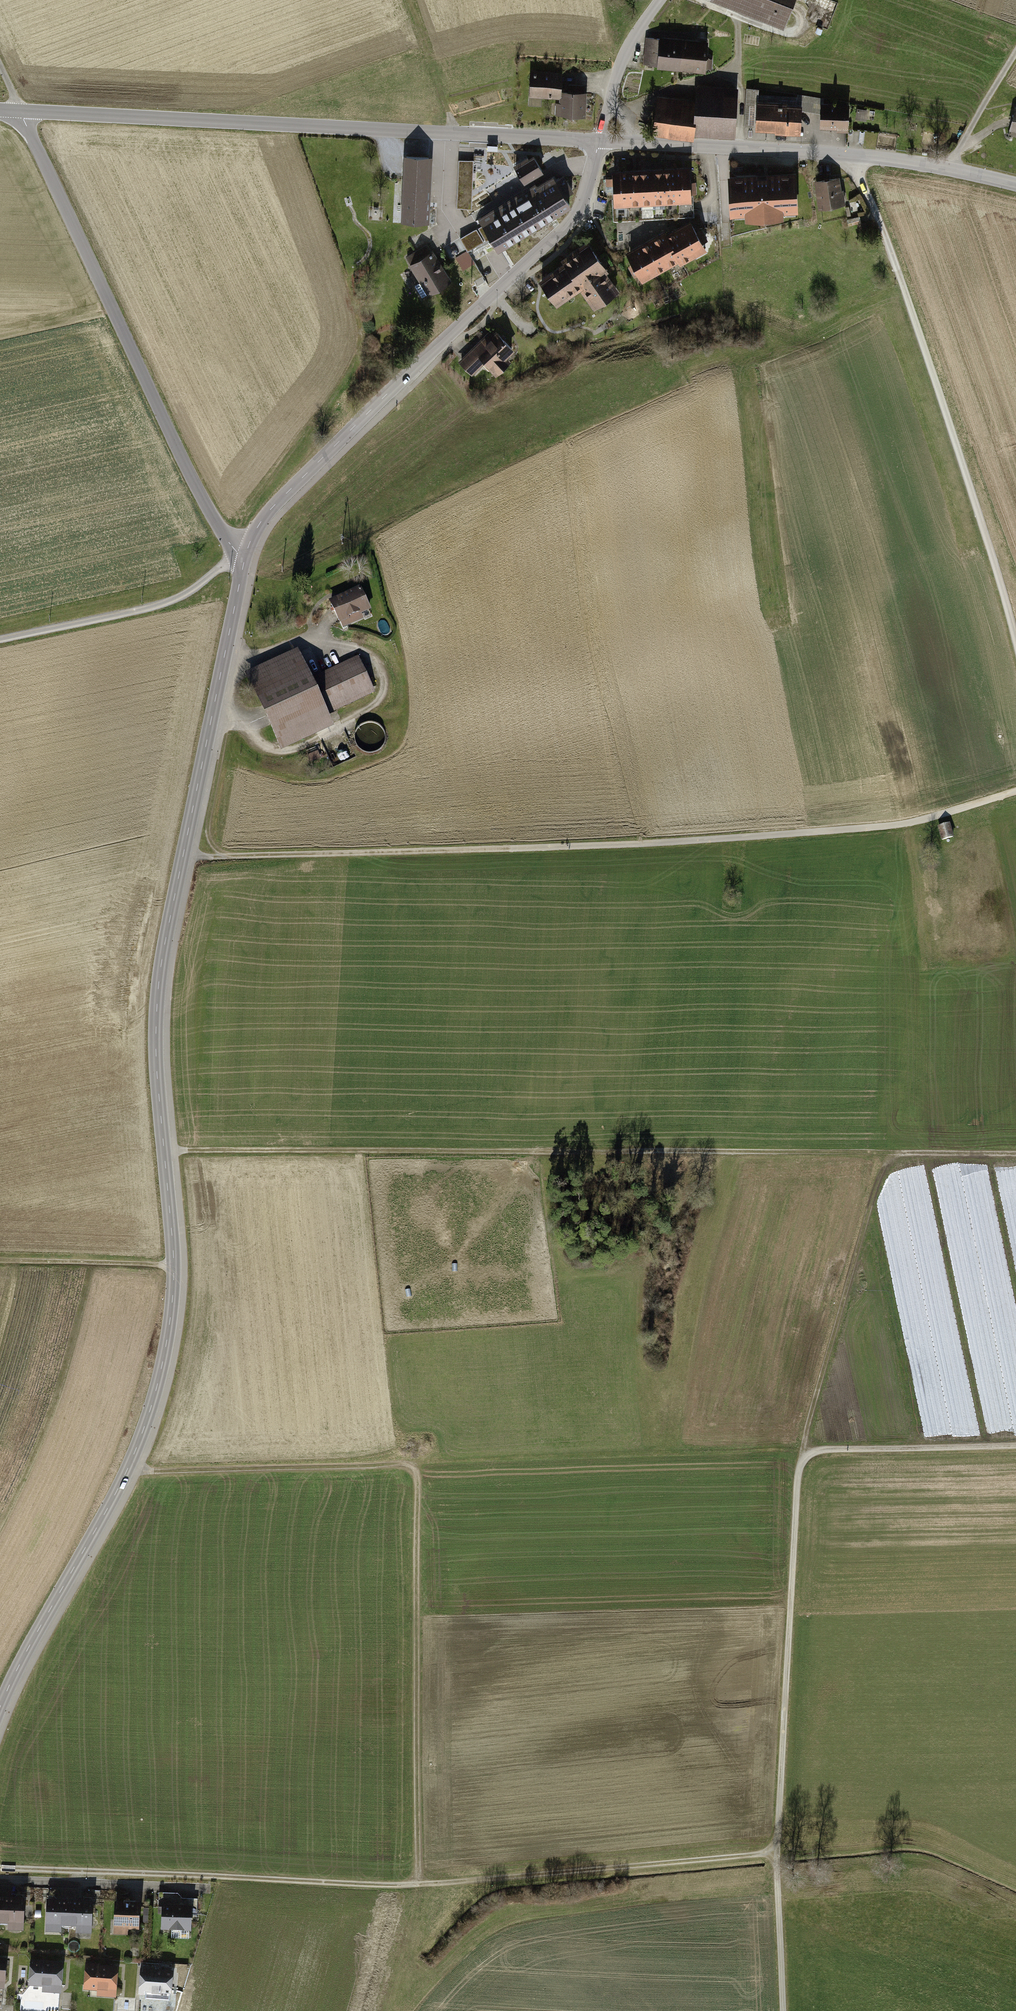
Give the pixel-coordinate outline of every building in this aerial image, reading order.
[(785,29),(797,0),(714,0),(785,29)] [(824,31),(818,28),(815,33),(821,36),(824,31)] [(710,44),(646,38),(643,67),(681,71),(707,73),(708,69),(712,69),(713,59),(709,58),(710,44)] [(564,73),(531,71),(528,105),(542,106),(543,98),(561,100),(561,104),(557,104),(556,116),(586,118),(588,94),(586,93),(586,87),(570,86),(570,92),(562,92),(564,73)] [(654,134),(733,139),(736,90),(695,87),(695,100),(657,98),(654,134)] [(788,103),(758,102),(758,89),(746,89),(743,129),(776,131),(776,135),(802,137),(803,112),(804,107),(796,106),(788,106),(788,103)] [(825,100),(798,95),(796,106),(804,107),(803,112),(823,116),(824,104),(825,100)] [(851,106),(824,104),(823,116),(822,127),(838,128),(838,133),(849,134),(851,106)] [(875,113),(858,110),(857,118),(874,121),(875,113)] [(935,135),(924,133),(922,143),(934,145),(935,135)] [(524,181),(542,171),(533,157),(529,160),(527,157),(514,165),(524,181)] [(432,159),(406,158),(403,223),(430,224),(432,159)] [(473,161),(459,160),(457,207),(471,208),(473,161)] [(692,168),(614,172),(616,207),(693,204),(692,168)] [(795,172),(727,176),(729,217),(797,214),(795,172)] [(498,248),(569,205),(564,196),(572,191),(562,176),(554,181),(552,177),(537,186),(535,184),(480,217),(484,223),(483,224),(498,248)] [(814,180),(818,209),(843,206),(839,177),(814,180)] [(847,220),(849,227),(863,224),(861,217),(847,220)] [(710,252),(693,221),(669,234),(667,231),(627,254),(634,266),(629,269),(636,280),(640,277),(644,284),(681,263),(683,267),(710,252)] [(476,228),(460,238),(467,250),(484,241),(476,228)] [(606,269),(587,243),(564,260),(567,263),(542,281),(557,302),(581,286),(595,305),(616,290),(603,272),(606,269)] [(429,293),(448,281),(440,267),(438,268),(436,264),(437,263),(432,254),(427,245),(407,257),(429,293)] [(467,251),(456,258),(469,280),(481,273),(467,251)] [(488,333),(459,363),(473,377),(485,366),(496,377),(518,354),(497,332),(492,337),(488,333)] [(360,589),(331,603),(339,622),(369,608),(360,589)] [(297,654),(249,676),(279,740),(326,718),(324,713),(372,691),(359,663),(351,667),(349,663),(309,681),(297,654)] [(315,745),(305,750),(311,762),(321,758),(315,745)] [(944,840),(958,834),(952,822),(939,827),(944,840)] [(25,1897),(2,1896),(1,1925),(8,1925),(8,1933),(24,1933),(25,1897)] [(70,1899),(47,1899),(46,1934),(61,1934),(61,1927),(70,1927),(70,1899)] [(93,1900),(70,1899),(70,1927),(77,1928),(77,1934),(93,1934),(93,1900)] [(142,1903),(115,1902),(114,1936),(129,1937),(129,1929),(141,1930),(142,1903)] [(192,1906),(162,1905),(162,1907),(155,1907),(155,1918),(161,1918),(161,1931),(191,1932),(192,1906)] [(0,1954),(0,1986),(9,1986),(10,1954),(0,1954)] [(67,1958),(33,1957),(32,1983),(46,1983),(45,1989),(65,1990),(67,1958)] [(121,1964),(87,1962),(86,1988),(100,1989),(99,1995),(119,1996),(121,1964)] [(175,1967),(142,1966),(141,1992),(154,1992),(154,1999),(174,2000),(175,1967)]
